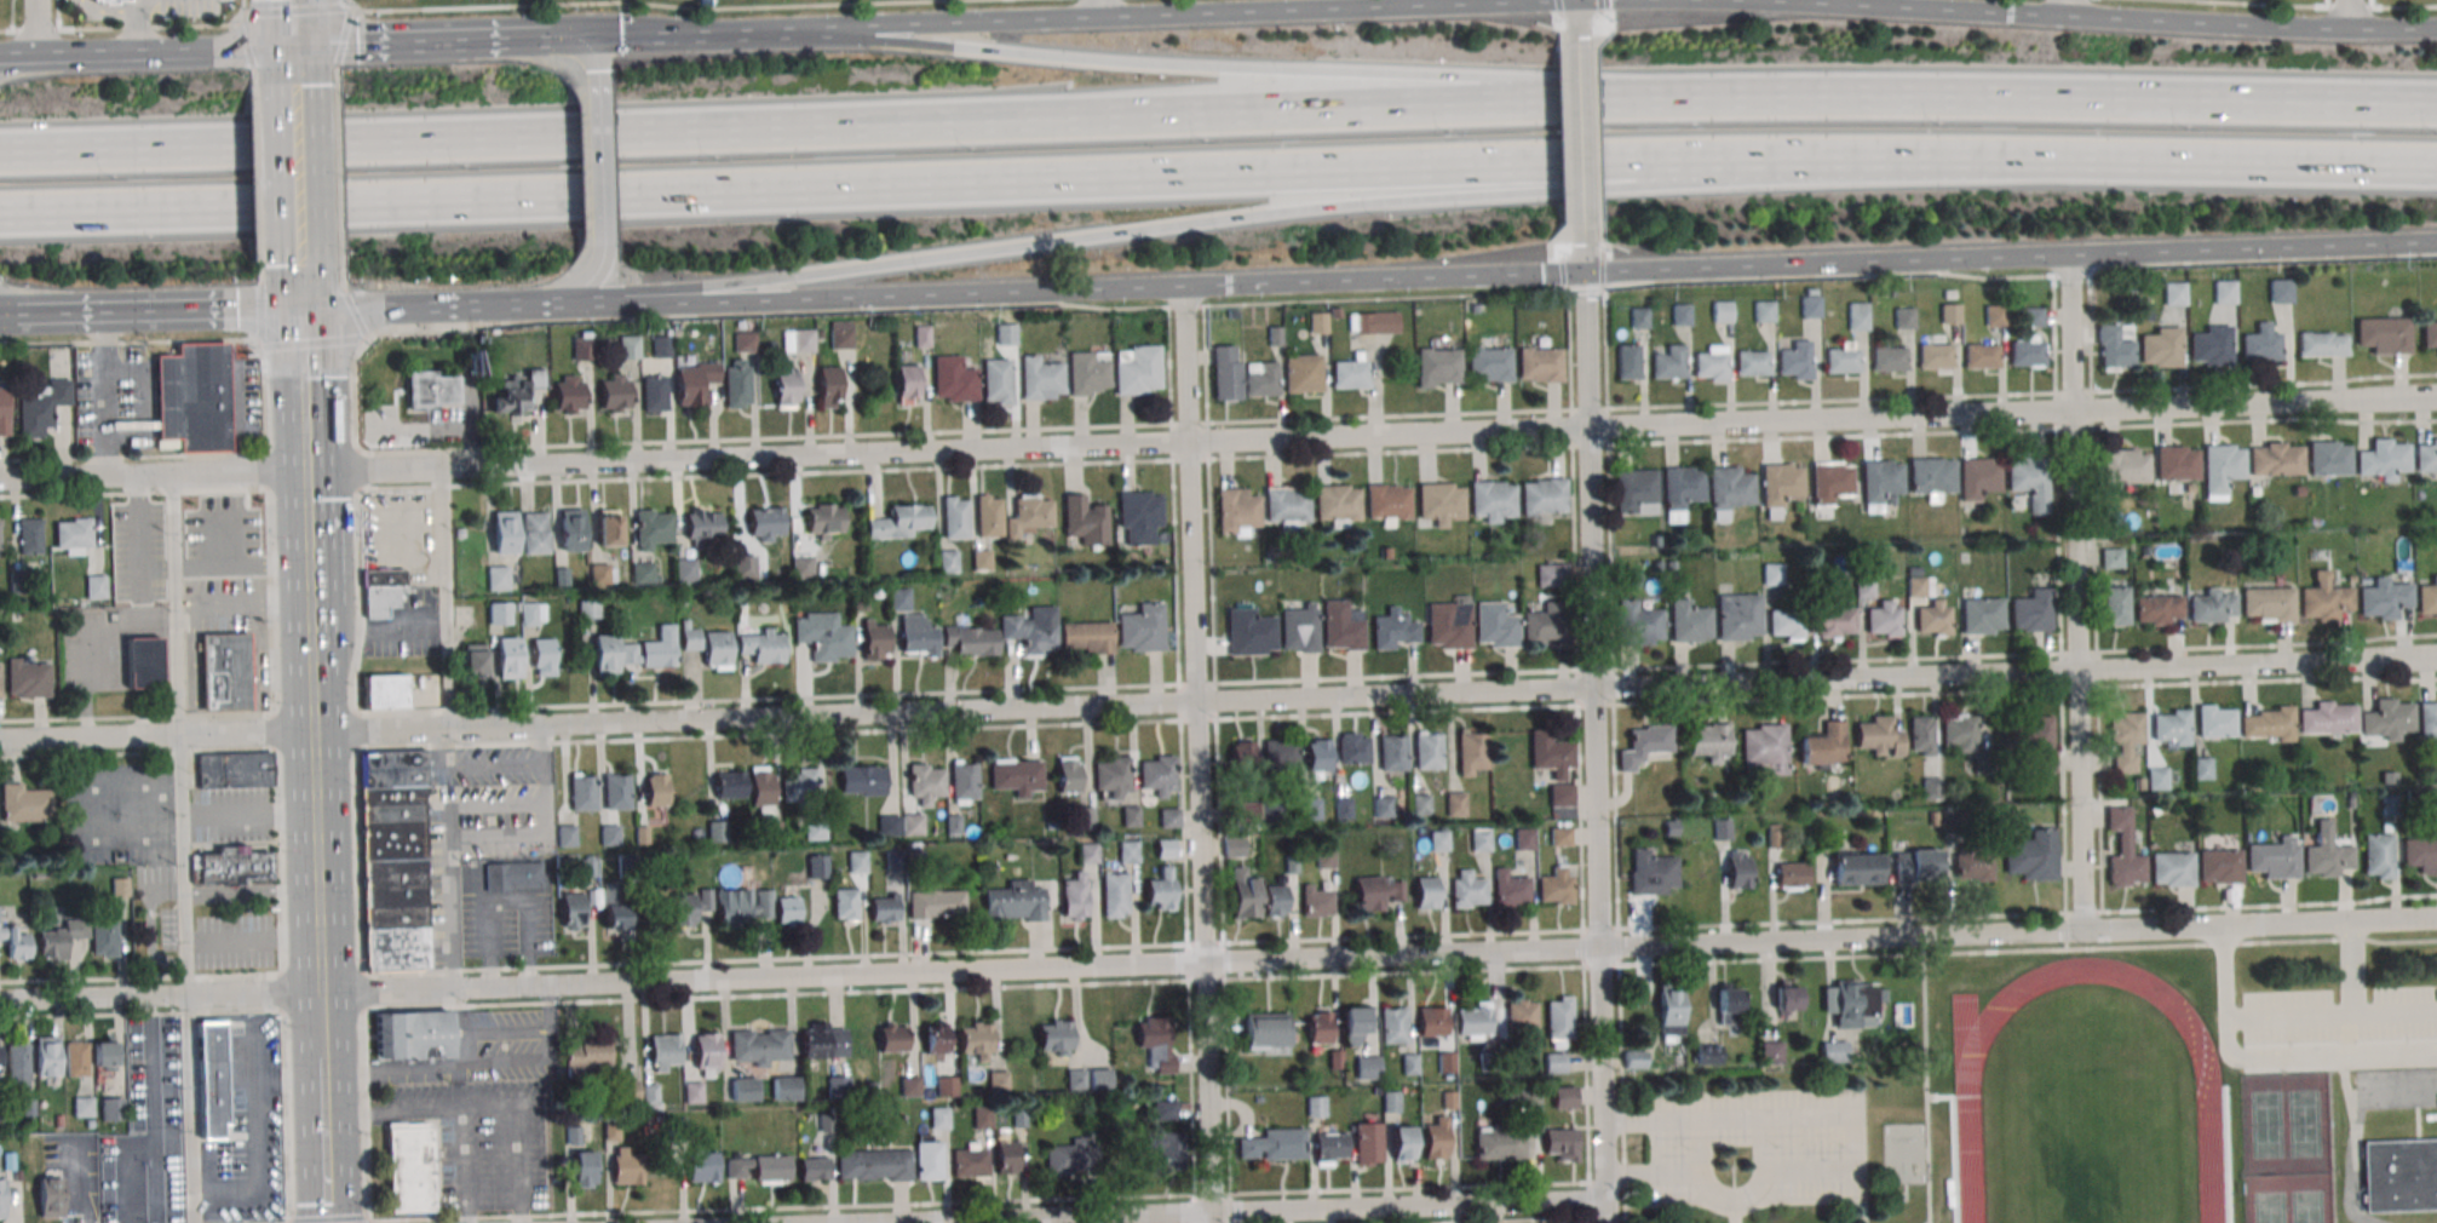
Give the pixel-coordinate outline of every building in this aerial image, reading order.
[(1927,291),(1926,280),(1916,281),(1918,292),(1927,291)] [(2269,303),(2291,303),(2291,280),(2269,280),(2269,303)] [(2213,303),(2235,303),(2235,281),(2213,281),(2213,303)] [(2163,305),(2184,305),(2184,282),(2163,282),(2163,305)] [(1821,288),(1800,289),(1801,317),(1821,317),(1821,288)] [(1713,302),(1713,321),(1732,321),(1732,302),(1713,302)] [(1754,302),(1754,321),(1775,321),(1775,302),(1754,302)] [(1869,331),(1869,302),(1849,302),(1849,331),(1869,331)] [(1941,323),(1960,323),(1960,303),(1941,303),(1941,323)] [(1690,326),(1690,304),(1672,304),(1672,326),(1690,326)] [(1985,326),(2006,326),(2006,305),(1985,305),(1985,326)] [(1631,328),(1649,328),(1649,306),(1631,306),(1631,328)] [(1341,317),(1340,308),(1332,309),(1333,318),(1341,317)] [(1896,327),(1913,327),(1913,308),(1896,308),(1896,327)] [(2022,308),(2023,326),(2042,325),(2042,308),(2022,308)] [(1310,333),(1327,333),(1327,311),(1310,311),(1310,333)] [(1349,333),(1397,333),(1397,311),(1349,311),(1349,333)] [(2408,317),(2356,317),(2356,344),(2369,344),(2369,354),(2408,354),(2408,317)] [(2422,351),(2436,351),(2436,319),(2422,320),(2422,351)] [(829,348),(852,348),(852,321),(829,321),(829,348)] [(2241,335),(2241,361),(2281,361),(2281,334),(2268,334),(2268,321),(2255,321),(2255,335),(2241,335)] [(1016,344),(1016,323),(996,323),(996,344),(1016,344)] [(2133,369),(2133,325),(2098,325),(2098,369),(2133,369)] [(915,345),(929,345),(929,326),(915,326),(915,345)] [(2231,364),(2231,326),(2201,326),(2201,329),(2190,329),(2190,364),(2231,364)] [(2182,366),(2182,327),(2143,327),(2143,366),(2182,366)] [(1269,328),(1269,348),(1282,346),(1281,328),(1269,328)] [(754,332),(734,332),(734,352),(754,352),(754,332)] [(814,354),(783,354),(783,332),(814,332),(814,354)] [(2347,332),(2298,332),(2298,356),(2347,356),(2347,332)] [(2011,366),(2042,366),(2042,334),(2021,334),(2021,339),(2011,339),(2011,366)] [(619,358),(639,358),(639,335),(619,335),(619,358)] [(671,357),(671,335),(653,335),(653,357),(671,357)] [(592,360),(592,337),(571,337),(571,360),(592,360)] [(1811,339),(1791,339),(1791,352),(1778,352),(1778,379),(1811,379),(1811,339)] [(1837,349),(1826,349),(1826,372),(1860,372),(1860,340),(1837,340),(1837,349)] [(1952,368),(1952,341),(1919,341),(1919,368),(1952,368)] [(226,344),(231,453),(179,455),(179,440),(160,440),(156,358),(178,357),(177,346),(226,344)] [(1616,379),(1639,379),(1639,344),(1616,344),(1616,379)] [(1685,344),(1663,344),(1663,356),(1653,356),(1653,378),(1685,378),(1685,344)] [(1965,367),(1998,367),(1998,344),(1965,344),(1965,367)] [(1161,394),(1161,345),(1115,345),(1115,394),(1161,394)] [(1213,400),(1241,400),(1241,345),(1213,345),(1213,400)] [(1511,381),(1511,345),(1467,345),(1467,381),(1511,381)] [(1695,379),(1728,379),(1728,345),(1695,345),(1695,379)] [(1872,371),(1906,371),(1906,345),(1872,345),(1872,371)] [(1562,346),(1518,346),(1518,381),(1562,381),(1562,346)] [(1416,386),(1460,386),(1460,348),(1416,348),(1416,386)] [(1769,351),(1736,351),(1736,374),(1769,374),(1769,351)] [(1069,352),(1069,395),(1109,395),(1109,352),(1069,352)] [(933,355),(935,401),(977,401),(977,368),(961,368),(961,355),(933,355)] [(1022,400),(1064,400),(1064,364),(1045,364),(1045,355),(1022,355),(1022,400)] [(1321,355),(1284,355),(1284,391),(1321,391),(1321,355)] [(1367,355),(1353,355),(1353,361),(1333,361),(1333,387),(1367,387),(1367,355)] [(749,408),(749,358),(725,358),(725,408),(749,408)] [(1011,358),(984,358),(984,404),(1011,404),(1011,358)] [(718,362),(676,363),(677,406),(707,404),(706,384),(719,384),(718,362)] [(1277,362),(1246,362),(1246,395),(1277,395),(1277,362)] [(919,363),(896,363),(896,403),(919,403),(919,363)] [(840,366),(818,366),(818,408),(840,408),(840,366)] [(492,414),(529,414),(529,389),(542,389),(542,368),(524,368),(524,381),(492,381),(492,414)] [(775,369),(775,408),(798,408),(798,369),(775,369)] [(460,403),(459,377),(437,377),(436,371),(407,372),(408,410),(436,409),(436,404),(460,403)] [(600,373),(600,413),(630,413),(630,373),(600,373)] [(667,374),(643,374),(643,410),(667,410),(667,374)] [(561,377),(562,383),(553,383),(553,414),(584,413),(584,384),(577,384),(577,377),(561,377)] [(45,438),(45,427),(53,427),(53,404),(70,404),(69,379),(48,379),(48,387),(34,387),(35,398),(19,398),(19,438),(45,438)] [(7,385),(0,385),(0,435),(10,435),(7,385)] [(2396,480),(2396,471),(2409,471),(2409,438),(2369,438),(2369,450),(2356,450),(2357,480),(2396,480)] [(2431,438),(2431,446),(2415,446),(2415,471),(2436,471),(2436,438),(2431,438)] [(2307,476),(2350,476),(2350,447),(2338,447),(2338,442),(2307,442),(2307,476)] [(2248,448),(2249,476),(2303,475),(2301,448),(2284,448),(2284,443),(2265,443),(2265,447),(2248,448)] [(2245,444),(2203,444),(2205,496),(2229,495),(2229,478),(2245,478),(2245,444)] [(2155,446),(2155,480),(2199,480),(2199,446),(2155,446)] [(2104,449),(2103,483),(2150,483),(2150,455),(2139,455),(2138,449),(2104,449)] [(1955,458),(1909,458),(1909,493),(1925,493),(1925,500),(1942,500),(1942,492),(1955,492),(1955,458)] [(2001,458),(1961,458),(1961,500),(1984,500),(1984,490),(2001,490),(2001,458)] [(1902,466),(1892,466),(1892,461),(1864,463),(1864,513),(1884,513),(1884,492),(1902,492),(1902,466)] [(1839,495),(1852,495),(1852,463),(1812,463),(1812,504),(1839,504),(1839,495)] [(2028,490),(2028,515),(2048,515),(2048,463),(2007,463),(2007,489),(2028,490)] [(1803,464),(1763,464),(1763,509),(1766,509),(1766,521),(1782,521),(1782,509),(1788,509),(1788,498),(1804,498),(1803,464)] [(1729,522),(1729,506),(1754,506),(1754,466),(1709,467),(1711,522),(1729,522)] [(1663,522),(1688,522),(1688,501),(1703,501),(1703,467),(1663,467),(1663,522)] [(1656,470),(1616,470),(1616,513),(1656,513),(1656,470)] [(1565,511),(1565,478),(1522,478),(1522,511),(1565,511)] [(1471,481),(1471,515),(1483,515),(1483,522),(1516,522),(1514,481),(1471,481)] [(1418,482),(1418,516),(1432,516),(1432,527),(1453,527),(1453,517),(1464,517),(1464,482),(1418,482)] [(1381,524),(1392,524),(1392,518),(1410,518),(1410,483),(1367,483),(1367,518),(1381,518),(1381,524)] [(1360,524),(1360,484),(1317,484),(1317,524),(1360,524)] [(2303,487),(2303,496),(2293,496),(2293,487),(2303,487)] [(1249,488),(1218,488),(1218,535),(1248,535),(1248,528),(1260,528),(1260,494),(1249,494),(1249,488)] [(1310,488),(1266,488),(1266,521),(1281,521),(1281,524),(1310,524),(1310,488)] [(1160,492),(1120,492),(1121,545),(1153,545),(1153,530),(1161,530),(1160,492)] [(1079,545),(1107,545),(1107,505),(1085,505),(1085,493),(1064,493),(1064,534),(1079,534),(1079,545)] [(967,539),(967,495),(942,495),(942,539),(967,539)] [(1001,495),(975,495),(975,536),(1001,536),(1001,495)] [(1051,495),(1016,495),(1016,512),(1005,512),(1005,536),(1033,536),(1033,526),(1051,526),(1051,495)] [(1897,496),(1897,505),(1889,505),(1889,496),(1897,496)] [(806,504),(807,538),(843,536),(841,504),(806,504)] [(891,504),(891,516),(867,517),(867,538),(916,538),(916,528),(929,528),(929,504),(891,504)] [(713,507),(691,507),(692,516),(685,516),(685,540),(692,540),(692,551),(715,551),(715,539),(720,539),(720,515),(713,515),(713,507)] [(748,507),(748,541),(782,541),(782,507),(748,507)] [(559,509),(559,552),(584,552),(584,509),(559,509)] [(620,546),(620,510),(597,510),(597,546),(620,546)] [(517,511),(494,511),(494,553),(517,553),(517,511)] [(547,511),(523,511),(523,553),(547,553),(547,511)] [(672,516),(653,516),(653,511),(637,512),(637,555),(653,553),(653,544),(672,544),(672,516)] [(17,521),(18,527),(19,527),(21,556),(42,555),(41,526),(44,526),(42,519),(17,521)] [(92,519),(93,549),(84,550),(84,556),(65,556),(65,550),(57,550),(56,523),(73,523),(73,519),(92,519)] [(465,530),(465,539),(456,539),(456,530),(465,530)] [(1390,549),(1390,559),(1380,559),(1380,549),(1390,549)] [(2123,567),(2123,549),(2102,549),(2102,567),(2123,567)] [(938,550),(938,572),(958,572),(958,550),(938,550)] [(972,570),(990,570),(990,550),(972,550),(972,570)] [(734,579),(755,579),(755,553),(734,553),(734,579)] [(812,576),(812,553),(793,553),(793,576),(812,576)] [(674,582),(696,582),(696,558),(674,558),(674,582)] [(590,582),(615,582),(615,562),(590,562),(590,582)] [(632,584),(654,584),(654,562),(632,562),(632,584)] [(1661,562),(1661,573),(1653,573),(1653,562),(1661,562)] [(1676,562),(1676,572),(1666,572),(1666,562),(1676,562)] [(1782,562),(1763,562),(1763,584),(1782,584),(1782,562)] [(508,588),(508,565),(487,565),(487,588),(508,588)] [(1536,565),(1538,588),(1569,587),(1568,565),(1536,565)] [(1921,576),(1921,567),(1907,567),(1907,576),(1921,576)] [(366,619),(363,588),(360,590),(358,572),(406,569),(407,588),(397,588),(398,608),(386,609),(386,618),(366,619)] [(569,569),(569,587),(556,587),(556,569),(569,569)] [(2338,621),(2339,609),(2353,609),(2353,586),(2329,585),(2329,569),(2312,569),(2312,585),(2300,585),(2300,620),(2338,621)] [(28,573),(28,596),(11,596),(10,574),(28,573)] [(2430,574),(2430,586),(2418,586),(2416,618),(2436,618),(2436,574),(2430,574)] [(86,578),(87,601),(107,599),(105,576),(86,578)] [(1908,596),(1925,596),(1925,576),(1921,576),(1907,576),(1908,596)] [(2358,619),(2398,619),(2398,607),(2412,607),(2412,582),(2398,582),(2398,576),(2370,576),(2370,585),(2358,585),(2358,619)] [(1856,597),(1873,597),(1873,579),(1856,579),(1856,597)] [(2104,586),(2104,626),(2128,626),(2128,586),(2104,586)] [(2190,624),(2225,622),(2225,616),(2236,616),(2236,596),(2219,596),(2218,586),(2203,587),(2203,596),(2189,596),(2190,624)] [(909,609),(909,587),(889,587),(889,609),(909,609)] [(2052,587),(2027,587),(2027,598),(2012,598),(2012,631),(2052,631),(2052,587)] [(2294,587),(2242,587),(2242,621),(2294,621),(2294,587)] [(1761,639),(1761,592),(1717,592),(1717,639),(1761,639)] [(2184,596),(2134,596),(2134,624),(2184,624),(2184,596)] [(1662,644),(1662,609),(1638,609),(1638,597),(1617,598),(1619,644),(1662,644)] [(2005,597),(1961,597),(1961,635),(2005,635),(2005,597)] [(1364,650),(1364,610),(1350,610),(1350,598),(1323,598),(1323,650),(1364,650)] [(1696,608),(1696,599),(1669,599),(1669,641),(1711,641),(1711,608),(1696,608)] [(1856,609),(1839,609),(1839,599),(1826,599),(1826,610),(1809,610),(1809,635),(1856,633),(1856,609)] [(1901,636),(1901,609),(1895,609),(1895,599),(1878,599),(1878,609),(1867,609),(1867,636),(1901,636)] [(1952,636),(1950,608),(1943,608),(1943,599),(1932,601),(1932,608),(1915,608),(1915,637),(1952,636)] [(579,616),(598,616),(598,601),(579,601),(579,616)] [(1119,651),(1163,651),(1163,601),(1140,601),(1140,614),(1119,614),(1119,651)] [(511,624),(511,602),(488,602),(488,624),(511,624)] [(521,625),(545,625),(545,602),(521,602),(521,625)] [(1427,602),(1427,648),(1470,648),(1470,602),(1427,602)] [(1477,647),(1519,647),(1519,614),(1505,614),(1505,602),(1477,602),(1477,647)] [(1281,653),(1317,653),(1317,604),(1281,604),(1281,653)] [(1056,605),(1029,607),(1029,615),(999,616),(999,639),(1022,638),(1022,658),(1044,658),(1044,648),(1057,648),(1056,605)] [(1373,616),(1373,650),(1397,650),(1397,643),(1418,643),(1418,616),(1399,616),(1399,605),(1386,605),(1386,616),(1373,616)] [(1276,655),(1276,618),(1254,618),(1254,608),(1228,608),(1228,655),(1276,655)] [(1803,638),(1803,609),(1769,609),(1769,638),(1803,638)] [(1523,643),(1563,643),(1563,610),(1523,610),(1523,643)] [(793,613),(794,642),(809,642),(809,662),(852,661),(851,625),(838,625),(837,612),(793,613)] [(925,614),(899,614),(899,656),(937,656),(937,626),(925,626),(925,614)] [(862,619),(862,659),(887,659),(887,618),(862,619)] [(732,671),(714,672),(714,666),(705,666),(703,650),(682,651),(682,620),(690,620),(690,628),(700,628),(700,643),(705,643),(705,633),(731,632),(732,671)] [(1111,653),(1111,622),(1062,622),(1062,653),(1111,653)] [(674,665),(674,624),(659,624),(659,642),(621,642),(621,666),(674,665)] [(995,654),(995,626),(943,627),(943,654),(995,654)] [(783,662),(783,630),(737,631),(737,653),(749,653),(749,664),(783,662)] [(593,674),(617,674),(617,635),(593,635),(593,674)] [(252,711),(249,636),(202,637),(203,712),(252,711)] [(523,678),(523,636),(496,636),(496,678),(523,678)] [(533,638),(533,674),(553,674),(553,638),(533,638)] [(127,639),(161,639),(163,689),(130,690),(127,639)] [(462,674),(485,673),(485,643),(462,643),(462,674)] [(51,699),(50,665),(21,665),(21,659),(5,659),(6,695),(17,695),(17,700),(51,699)] [(363,677),(363,708),(407,707),(407,676),(363,677)] [(2361,739),(2399,739),(2399,730),(2414,730),(2414,704),(2396,704),(2396,699),(2374,699),(2374,712),(2361,712),(2361,739)] [(2299,734),(2356,734),(2356,707),(2334,707),(2334,701),(2312,701),(2312,710),(2299,710),(2299,734)] [(2418,701),(2418,737),(2436,737),(2436,701),(2418,701)] [(2235,712),(2214,712),(2214,705),(2197,705),(2197,736),(2235,736),(2235,712)] [(2254,716),(2241,716),(2241,740),(2294,740),(2294,707),(2277,707),(2277,712),(2254,712),(2254,716)] [(2188,711),(2172,711),(2172,716),(2155,716),(2155,743),(2188,743),(2188,711)] [(2111,712),(2111,773),(2134,773),(2134,745),(2144,745),(2144,712),(2111,712)] [(1943,716),(1944,746),(1956,745),(1956,753),(1973,752),(1976,752),(1975,746),(1978,745),(1978,717),(1966,717),(1966,714),(1943,716)] [(1892,716),(1867,716),(1867,718),(1857,718),(1857,754),(1904,753),(1904,729),(1892,729),(1892,716)] [(1935,716),(1909,716),(1909,754),(1935,754),(1935,716)] [(2056,771),(2056,717),(2001,717),(2001,748),(2016,748),(2016,756),(2029,756),(2029,771),(2056,771)] [(1845,764),(1845,719),(1823,719),(1823,734),(1800,734),(1800,764),(1845,764)] [(1689,723),(1689,753),(1703,753),(1703,765),(1730,765),(1730,723),(1689,723)] [(1787,770),(1787,723),(1742,724),(1742,771),(1787,770)] [(1673,752),(1672,725),(1630,725),(1630,750),(1619,750),(1619,771),(1642,771),(1640,752),(1673,752)] [(1459,730),(1460,779),(1472,779),(1472,771),(1488,770),(1487,730),(1459,730)] [(1530,768),(1550,768),(1550,805),(1573,805),(1573,781),(1565,781),(1565,730),(1530,730),(1530,768)] [(1441,731),(1414,731),(1414,769),(1441,769),(1441,731)] [(1338,763),(1368,763),(1368,733),(1338,733),(1338,763)] [(1379,734),(1379,770),(1407,770),(1407,734),(1379,734)] [(1307,737),(1307,775),(1330,775),(1330,737),(1307,737)] [(1264,740),(1264,765),(1298,765),(1298,740),(1264,740)] [(1254,742),(1255,774),(1232,774),(1231,743),(1254,742)] [(367,970),(361,788),(363,788),(362,754),(369,754),(369,751),(429,748),(430,786),(424,786),(430,968),(367,970)] [(1996,751),(1998,775),(1975,776),(1973,752),(1976,752),(1996,751)] [(200,788),(197,757),(271,756),(271,787),(200,788)] [(1079,756),(1058,756),(1058,792),(1079,792),(1079,756)] [(1130,756),(1094,756),(1094,796),(1130,796),(1130,756)] [(1153,786),(1153,796),(1174,796),(1173,757),(1156,757),(1156,762),(1139,763),(1140,786),(1153,786)] [(2194,779),(2212,779),(2212,757),(2194,757),(2194,779)] [(1041,760),(990,760),(990,788),(1015,788),(1015,794),(1041,794),(1041,760)] [(952,762),(952,802),(976,802),(976,762),(952,762)] [(909,764),(909,805),(931,805),(931,796),(944,796),(944,764),(909,764)] [(772,814),(772,765),(749,765),(749,814),(772,814)] [(884,794),(884,766),(840,766),(840,794),(884,794)] [(2148,790),(2168,790),(2168,768),(2148,768),(2148,790)] [(783,770),(783,803),(798,803),(797,814),(810,814),(810,802),(818,803),(818,770),(783,770)] [(743,798),(743,771),(715,771),(715,798),(743,798)] [(597,810),(597,773),(570,773),(570,810),(597,810)] [(632,809),(632,773),(603,773),(603,809),(632,809)] [(667,773),(645,773),(645,805),(667,805),(667,773)] [(2396,774),(2396,785),(2381,785),(2381,774),(2396,774)] [(1942,779),(1942,800),(1924,800),(1922,779),(1942,779)] [(2142,779),(2143,790),(2134,791),(2134,779),(2142,779)] [(0,785),(1,823),(53,822),(52,791),(23,792),(23,785),(0,785)] [(2418,798),(2418,790),(2407,791),(2408,799),(2418,798)] [(1447,815),(1465,815),(1465,792),(1447,792),(1447,815)] [(2355,809),(2355,792),(2345,792),(2345,809),(2355,809)] [(1430,814),(1430,793),(1413,793),(1413,814),(1430,814)] [(2397,794),(2383,794),(2383,814),(2397,814),(2397,794)] [(1375,798),(1376,820),(1393,819),(1392,797),(1375,798)] [(1351,798),(1335,798),(1335,820),(1351,820),(1351,798)] [(1303,800),(1303,825),(1311,823),(1311,821),(1321,821),(1320,799),(1303,800)] [(1260,803),(1261,820),(1283,820),(1283,802),(1260,803)] [(1237,804),(1237,825),(1259,825),(1258,803),(1237,804)] [(1138,804),(1122,804),(1122,826),(1138,826),(1138,804)] [(2145,854),(2132,854),(2131,805),(2105,806),(2106,831),(2117,831),(2117,855),(2108,855),(2108,886),(2145,885),(2145,854)] [(1094,808),(1094,829),(1076,831),(1075,809),(1094,808)] [(1159,827),(1178,827),(1178,808),(1159,808),(1159,827)] [(1937,826),(1936,811),(1929,813),(1929,827),(1937,826)] [(1965,811),(1966,833),(1943,834),(1942,813),(1965,811)] [(903,815),(903,836),(924,836),(924,815),(903,815)] [(960,815),(961,834),(947,834),(946,816),(960,815)] [(899,816),(901,836),(880,837),(879,817),(899,816)] [(2341,877),(2341,867),(2355,867),(2355,844),(2330,844),(2330,817),(2316,819),(2316,845),(2304,845),(2304,877),(2341,877)] [(826,819),(827,840),(806,842),(805,820),(826,819)] [(1731,840),(1730,820),(1714,821),(1715,842),(1731,840)] [(1056,821),(1056,829),(1046,829),(1046,821),(1056,821)] [(763,823),(764,842),(782,840),(781,822),(763,823)] [(1678,837),(1678,822),(1665,822),(1665,837),(1678,837)] [(708,823),(709,844),(728,843),(728,823),(708,823)] [(576,846),(576,825),(557,825),(557,846),(576,846)] [(599,845),(620,845),(620,825),(599,825),(599,845)] [(1781,849),(1780,825),(1768,825),(1769,849),(1781,849)] [(1550,845),(1570,845),(1570,827),(1550,827),(1550,845)] [(649,828),(649,845),(637,845),(637,828),(649,828)] [(1489,828),(1471,828),(1471,850),(1489,850),(1489,828)] [(2018,880),(2057,880),(2057,828),(2031,828),(2031,840),(2005,840),(2005,874),(2018,874),(2018,880)] [(1534,850),(1533,829),(1514,831),(1516,851),(1534,850)] [(1430,831),(1430,851),(1447,851),(1447,831),(1430,831)] [(2363,879),(2391,879),(2391,833),(2363,833),(2363,879)] [(2298,834),(2276,834),(2276,845),(2246,845),(2246,869),(2258,869),(2258,879),(2298,879),(2298,834)] [(2414,862),(2414,873),(2436,873),(2436,837),(2402,837),(2402,862),(2414,862)] [(1174,857),(1174,838),(1156,838),(1156,857),(1174,857)] [(1245,839),(1245,857),(1225,859),(1224,839),(1245,839)] [(1138,840),(1117,840),(1117,862),(1138,862),(1138,840)] [(1079,843),(1079,862),(1098,862),(1098,843),(1079,843)] [(271,852),(248,854),(248,845),(215,846),(217,852),(189,854),(190,888),(224,886),(224,888),(242,886),(243,883),(272,882),(271,852)] [(1334,848),(1334,868),(1317,869),(1316,849),(1334,848)] [(1651,849),(1630,849),(1630,894),(1677,894),(1677,856),(1651,856),(1651,849)] [(1939,880),(1939,850),(1895,850),(1895,880),(1939,880)] [(2199,883),(2241,883),(2241,850),(2199,850),(2199,883)] [(849,872),(867,872),(867,851),(849,851),(849,872)] [(904,869),(903,851),(886,851),(887,871),(904,869)] [(923,867),(921,851),(907,852),(908,868),(923,867)] [(1728,888),(1749,888),(1749,852),(1728,852),(1728,888)] [(2151,852),(2151,885),(2194,885),(2194,852),(2151,852)] [(1991,882),(1991,854),(1955,854),(1955,882),(1991,882)] [(638,880),(637,855),(617,856),(619,882),(638,880)] [(807,878),(827,878),(827,855),(807,855),(807,878)] [(1881,855),(1834,855),(1834,884),(1881,884),(1881,855)] [(576,877),(598,877),(598,856),(576,856),(576,877)] [(1298,856),(1298,874),(1284,874),(1284,857),(1298,856)] [(484,862),(484,891),(511,891),(511,888),(542,886),(542,861),(484,862)] [(1776,888),(1809,888),(1809,862),(1776,862),(1776,888)] [(1172,865),(1159,865),(1159,879),(1145,879),(1145,909),(1172,909),(1172,865)] [(1573,903),(1573,866),(1551,866),(1551,878),(1538,878),(1538,903),(1573,903)] [(1232,917),(1258,915),(1257,880),(1246,880),(1246,867),(1231,868),(1232,917)] [(1494,906),(1529,906),(1529,879),(1507,879),(1507,867),(1494,867),(1494,906)] [(44,878),(42,869),(33,871),(33,879),(44,878)] [(1473,880),(1473,869),(1452,869),(1452,907),(1485,907),(1485,880),(1473,880)] [(1073,879),(1062,879),(1062,918),(1087,918),(1087,871),(1073,871),(1073,879)] [(1102,917),(1127,917),(1127,873),(1102,873),(1102,917)] [(1355,877),(1356,911),(1384,911),(1384,900),(1403,898),(1402,875),(1355,877)] [(1415,908),(1437,908),(1437,877),(1415,877),(1415,908)] [(111,908),(111,879),(128,879),(128,908),(111,908)] [(1044,919),(1044,888),(1030,889),(1030,879),(1007,879),(1007,890),(984,890),(984,919),(1044,919)] [(630,902),(617,902),(617,884),(604,884),(604,930),(630,930),(630,902)] [(1264,915),(1284,915),(1284,884),(1264,884),(1264,915)] [(1303,915),(1333,915),(1333,891),(1312,891),(1312,885),(1301,885),(1303,915)] [(857,920),(857,888),(834,889),(834,920),(857,920)] [(712,911),(711,889),(697,889),(697,892),(673,892),(674,928),(696,928),(696,912),(712,911)] [(717,924),(749,925),(749,918),(771,918),(771,889),(717,889),(717,924)] [(908,918),(965,918),(965,889),(908,889),(908,918)] [(562,892),(562,929),(586,929),(586,892),(562,892)] [(870,921),(897,921),(897,894),(870,894),(870,921)] [(776,896),(776,923),(799,923),(799,896),(776,896)] [(68,960),(67,940),(91,940),(90,920),(64,921),(64,929),(53,929),(53,932),(39,934),(40,959),(48,959),(48,961),(68,960)] [(117,920),(119,959),(102,959),(102,955),(93,955),(92,920),(117,920)] [(29,935),(16,936),(16,926),(0,927),(0,941),(8,940),(8,960),(15,960),(15,963),(22,961),(22,959),(30,959),(29,935)] [(1822,982),(1823,1014),(1835,1014),(1835,1027),(1874,1027),(1874,1001),(1885,1001),(1885,989),(1873,989),(1873,981),(1822,982)] [(1776,1011),(1799,1011),(1799,984),(1776,984),(1776,1011)] [(1740,1033),(1740,987),(1718,987),(1718,1024),(1730,1024),(1730,1033),(1740,1033)] [(1683,1037),(1683,992),(1660,992),(1660,1037),(1683,1037)] [(1571,998),(1559,998),(1559,1004),(1547,1004),(1548,1040),(1573,1040),(1571,998)] [(1506,1028),(1535,1028),(1535,999),(1506,999),(1506,1028)] [(1456,1038),(1489,1038),(1489,1001),(1467,1001),(1467,1009),(1456,1009),(1456,1038)] [(1367,1045),(1367,1006),(1344,1006),(1344,1045),(1367,1045)] [(1418,1035),(1447,1035),(1447,1006),(1418,1006),(1418,1035)] [(1406,1043),(1406,1007),(1380,1007),(1380,1043),(1406,1043)] [(1307,1043),(1330,1043),(1330,1010),(1307,1010),(1307,1043)] [(374,1014),(375,1060),(453,1058),(452,1012),(374,1014)] [(1287,1047),(1287,1014),(1245,1014),(1245,1047),(1287,1047)] [(1172,1073),(1171,1016),(1137,1017),(1137,1047),(1149,1047),(1150,1073),(1172,1073)] [(1039,1018),(1039,1055),(1070,1055),(1070,1018),(1039,1018)] [(959,1022),(959,1050),(971,1050),(971,1062),(992,1062),(992,1022),(959,1022)] [(800,1023),(800,1057),(845,1057),(845,1023),(800,1023)] [(906,1051),(906,1023),(879,1023),(879,1051),(906,1051)] [(925,1023),(925,1055),(946,1055),(946,1023),(925,1023)] [(223,1024),(228,1126),(223,1127),(223,1142),(201,1142),(196,1026),(223,1024)] [(718,1076),(718,1032),(692,1032),(692,1076),(718,1076)] [(731,1033),(732,1063),(753,1063),(754,1069),(769,1069),(769,1063),(791,1063),(789,1032),(766,1032),(766,1037),(753,1037),(753,1033),(731,1033)] [(650,1070),(679,1070),(679,1034),(650,1034),(650,1070)] [(123,1081),(146,1081),(146,1035),(123,1035),(123,1081)] [(58,1038),(61,1078),(36,1079),(35,1039),(58,1038)] [(609,1038),(563,1039),(564,1073),(610,1072),(609,1038)] [(1761,1063),(1782,1063),(1782,1041),(1761,1041),(1761,1063)] [(1847,1041),(1822,1041),(1822,1062),(1847,1062),(1847,1041)] [(1499,1044),(1499,1060),(1512,1060),(1511,1043),(1499,1044)] [(65,1044),(80,1044),(80,1045),(88,1045),(88,1050),(87,1050),(88,1078),(67,1078),(65,1044)] [(116,1044),(117,1068),(116,1068),(116,1074),(104,1074),(103,1068),(94,1068),(94,1045),(116,1044)] [(1720,1044),(1695,1044),(1695,1063),(1720,1063),(1720,1044)] [(29,1045),(30,1079),(28,1079),(28,1091),(10,1091),(10,1079),(8,1078),(7,1045),(29,1045)] [(1646,1049),(1623,1049),(1623,1068),(1646,1068),(1646,1049)] [(1343,1051),(1343,1069),(1329,1069),(1329,1051),(1343,1051)] [(1478,1052),(1479,1073),(1498,1072),(1496,1052),(1478,1052)] [(1544,1073),(1564,1073),(1564,1052),(1544,1052),(1544,1073)] [(1453,1053),(1454,1073),(1439,1074),(1438,1053),(1453,1053)] [(1355,1078),(1378,1078),(1378,1055),(1355,1055),(1355,1078)] [(1416,1056),(1418,1076),(1402,1076),(1402,1056),(1416,1056)] [(1085,1070),(1086,1090),(1067,1090),(1067,1070),(1085,1070)] [(1090,1070),(1091,1091),(1111,1091),(1110,1070),(1090,1070)] [(1006,1090),(1006,1072),(989,1072),(989,1090),(1006,1090)] [(849,1075),(827,1075),(828,1097),(849,1097),(849,1075)] [(901,1096),(919,1096),(919,1075),(901,1075),(901,1096)] [(956,1075),(936,1075),(936,1096),(956,1096),(956,1075)] [(798,1076),(772,1076),(772,1101),(798,1101),(798,1076)] [(729,1101),(757,1101),(757,1078),(729,1078),(729,1101)] [(639,1080),(640,1103),(620,1103),(619,1081),(639,1080)] [(702,1081),(685,1081),(685,1102),(702,1102),(702,1081)] [(875,1083),(875,1097),(863,1097),(863,1083),(875,1083)] [(659,1085),(659,1106),(644,1106),(643,1085),(659,1085)] [(1553,1108),(1575,1108),(1575,1086),(1553,1086),(1553,1108)] [(1538,1106),(1538,1089),(1506,1089),(1506,1106),(1538,1106)] [(1399,1091),(1381,1091),(1381,1110),(1399,1110),(1399,1091)] [(1454,1092),(1455,1109),(1443,1109),(1442,1092),(1454,1092)] [(605,1095),(605,1106),(619,1106),(617,1095),(605,1095)] [(1324,1096),(1307,1096),(1307,1116),(1324,1116),(1324,1096)] [(35,1097),(35,1118),(22,1119),(22,1097),(35,1097)] [(93,1116),(93,1097),(74,1097),(74,1116),(93,1116)] [(102,1101),(102,1121),(125,1121),(123,1099),(102,1101)] [(1174,1101),(1155,1101),(1155,1119),(1174,1119),(1174,1101)] [(948,1107),(931,1107),(931,1129),(948,1129),(948,1107)] [(972,1127),(990,1127),(990,1107),(972,1107),(972,1127)] [(1027,1127),(1025,1109),(1012,1109),(1013,1129),(1027,1127)] [(833,1114),(834,1133),(821,1133),(820,1115),(833,1114)] [(63,1116),(63,1127),(54,1127),(54,1116),(63,1116)] [(1447,1116),(1424,1116),(1424,1165),(1447,1165),(1447,1116)] [(619,1142),(619,1121),(604,1121),(604,1143),(619,1142)] [(431,1126),(433,1211),(391,1212),(389,1124),(427,1122),(427,1127),(431,1126)] [(1353,1165),(1380,1165),(1380,1122),(1353,1122),(1353,1165)] [(1413,1126),(1391,1126),(1391,1161),(1413,1161),(1413,1126)] [(251,1172),(251,1127),(206,1127),(206,1172),(251,1172)] [(581,1147),(581,1127),(568,1129),(568,1147),(581,1147)] [(1261,1127),(1261,1137),(1237,1137),(1237,1159),(1304,1159),(1304,1127),(1261,1127)] [(1475,1129),(1475,1158),(1523,1158),(1523,1129),(1475,1129)] [(1576,1129),(1544,1129),(1544,1155),(1576,1155),(1576,1129)] [(1145,1131),(1145,1152),(1159,1152),(1159,1169),(1184,1169),(1184,1131),(1145,1131)] [(1346,1131),(1314,1131),(1314,1162),(1346,1162),(1346,1131)] [(941,1133),(915,1133),(915,1179),(941,1179),(941,1133)] [(1046,1148),(1047,1177),(1073,1176),(1073,1172),(1099,1171),(1098,1146),(1085,1147),(1085,1138),(1071,1139),(1073,1147),(1046,1148)] [(2362,1141),(2436,1138),(2436,1210),(2363,1212),(2362,1141)] [(1017,1173),(1017,1141),(995,1141),(995,1173),(1017,1173)] [(717,1182),(717,1154),(703,1154),(703,1144),(688,1144),(688,1182),(717,1182)] [(987,1177),(987,1144),(952,1144),(952,1177),(987,1177)] [(613,1183),(642,1183),(642,1156),(626,1156),(626,1148),(613,1148),(613,1183)] [(912,1149),(837,1149),(837,1181),(912,1181),(912,1149)] [(573,1187),(596,1187),(596,1150),(573,1150),(573,1187)] [(13,1153),(15,1172),(4,1172),(2,1154),(13,1153)] [(792,1155),(725,1155),(725,1181),(792,1181),(792,1155)] [(829,1156),(799,1156),(799,1181),(829,1181),(829,1156)] [(99,1171),(99,1216),(120,1216),(120,1171),(99,1171)] [(62,1179),(63,1219),(41,1221),(40,1181),(62,1179)]
